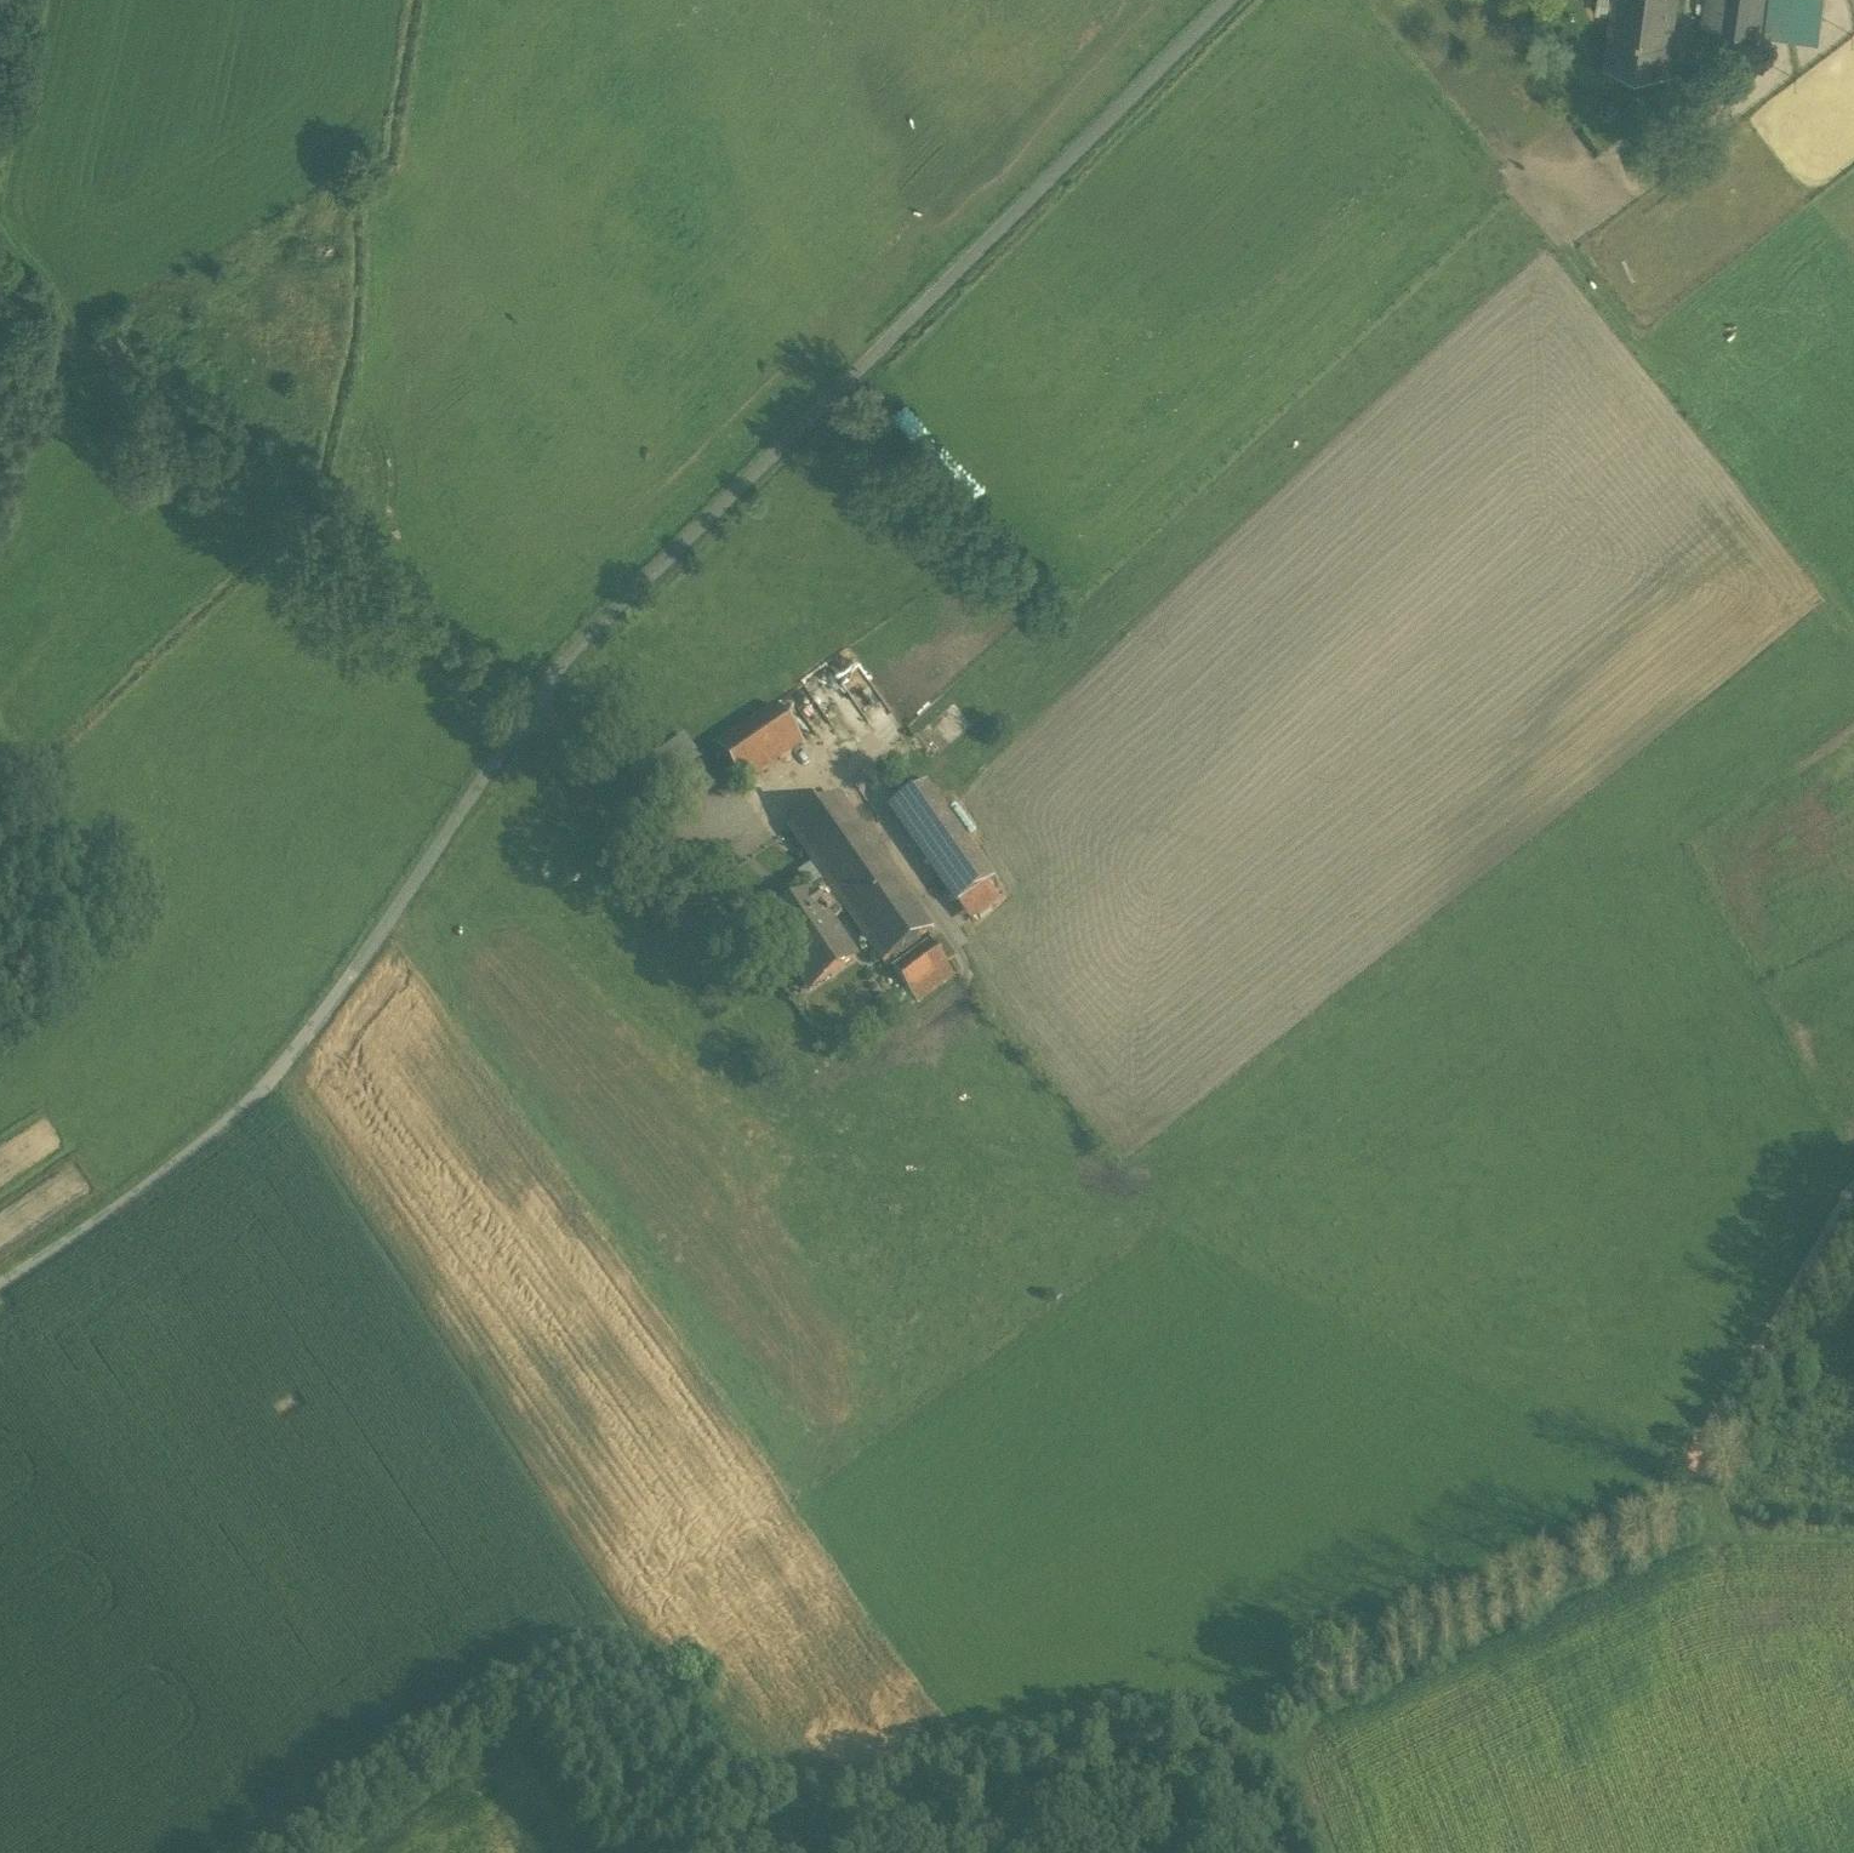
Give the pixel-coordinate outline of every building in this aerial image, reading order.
[(1606,63),(1666,71),(1675,0),(1615,0),(1606,63)] [(1701,25),(1766,34),(1771,0),(1705,0),(1701,25)] [(1766,34),(1819,42),(1824,0),(1771,0),(1766,34)] [(1701,69),(1686,80),(1708,110),(1723,99),(1701,69)] [(811,701),(843,746),(873,726),(831,666),(802,686),(812,700),(811,701)] [(774,706),(714,747),(742,787),(802,746),(774,706)] [(925,783),(897,802),(952,880),(944,885),(958,904),(993,880),(942,807),(925,783)] [(837,796),(790,828),(827,884),(841,904),(883,964),(930,931),(837,796)] [(952,880),(897,802),(890,807),(944,885),(952,880)] [(841,904),(827,884),(811,895),(810,893),(764,925),(809,990),(855,959),(830,922),(839,915),(834,908),(841,904)] [(953,976),(931,945),(894,971),(916,1002),(953,976)]
